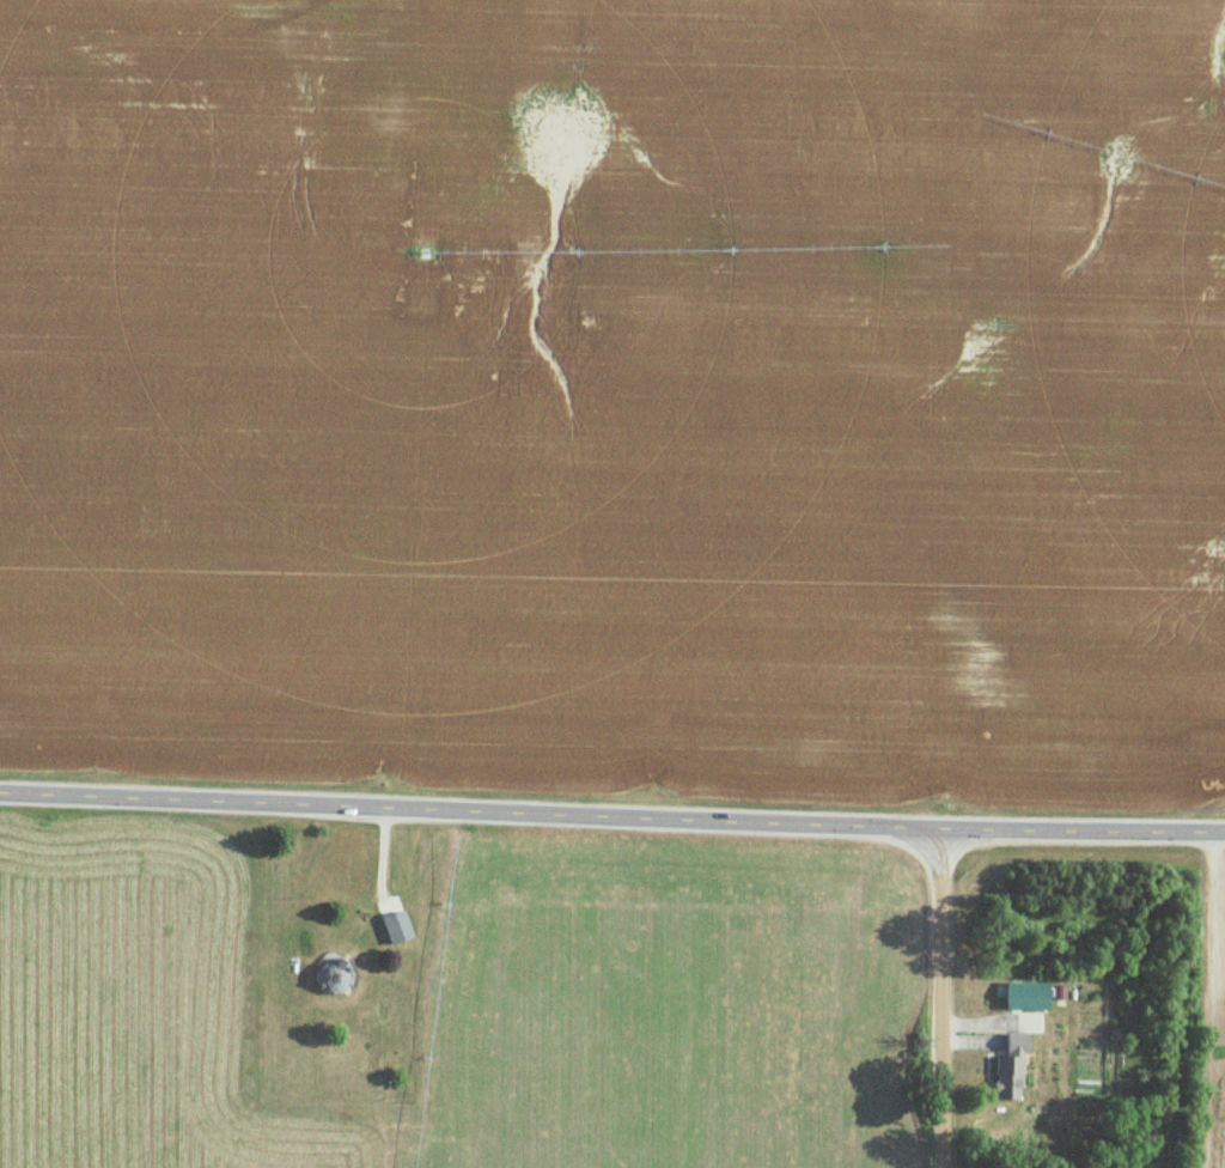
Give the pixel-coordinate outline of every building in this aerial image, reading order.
[(412,938),(403,911),(381,918),(390,946),(412,938)] [(341,955),(316,963),(326,995),(351,987),(341,955)] [(1042,1013),(1016,1013),(1017,1034),(1006,1034),(1006,1056),(995,1056),(995,1100),(1024,1100),(1024,1034),(1042,1034),(1042,1013)]
